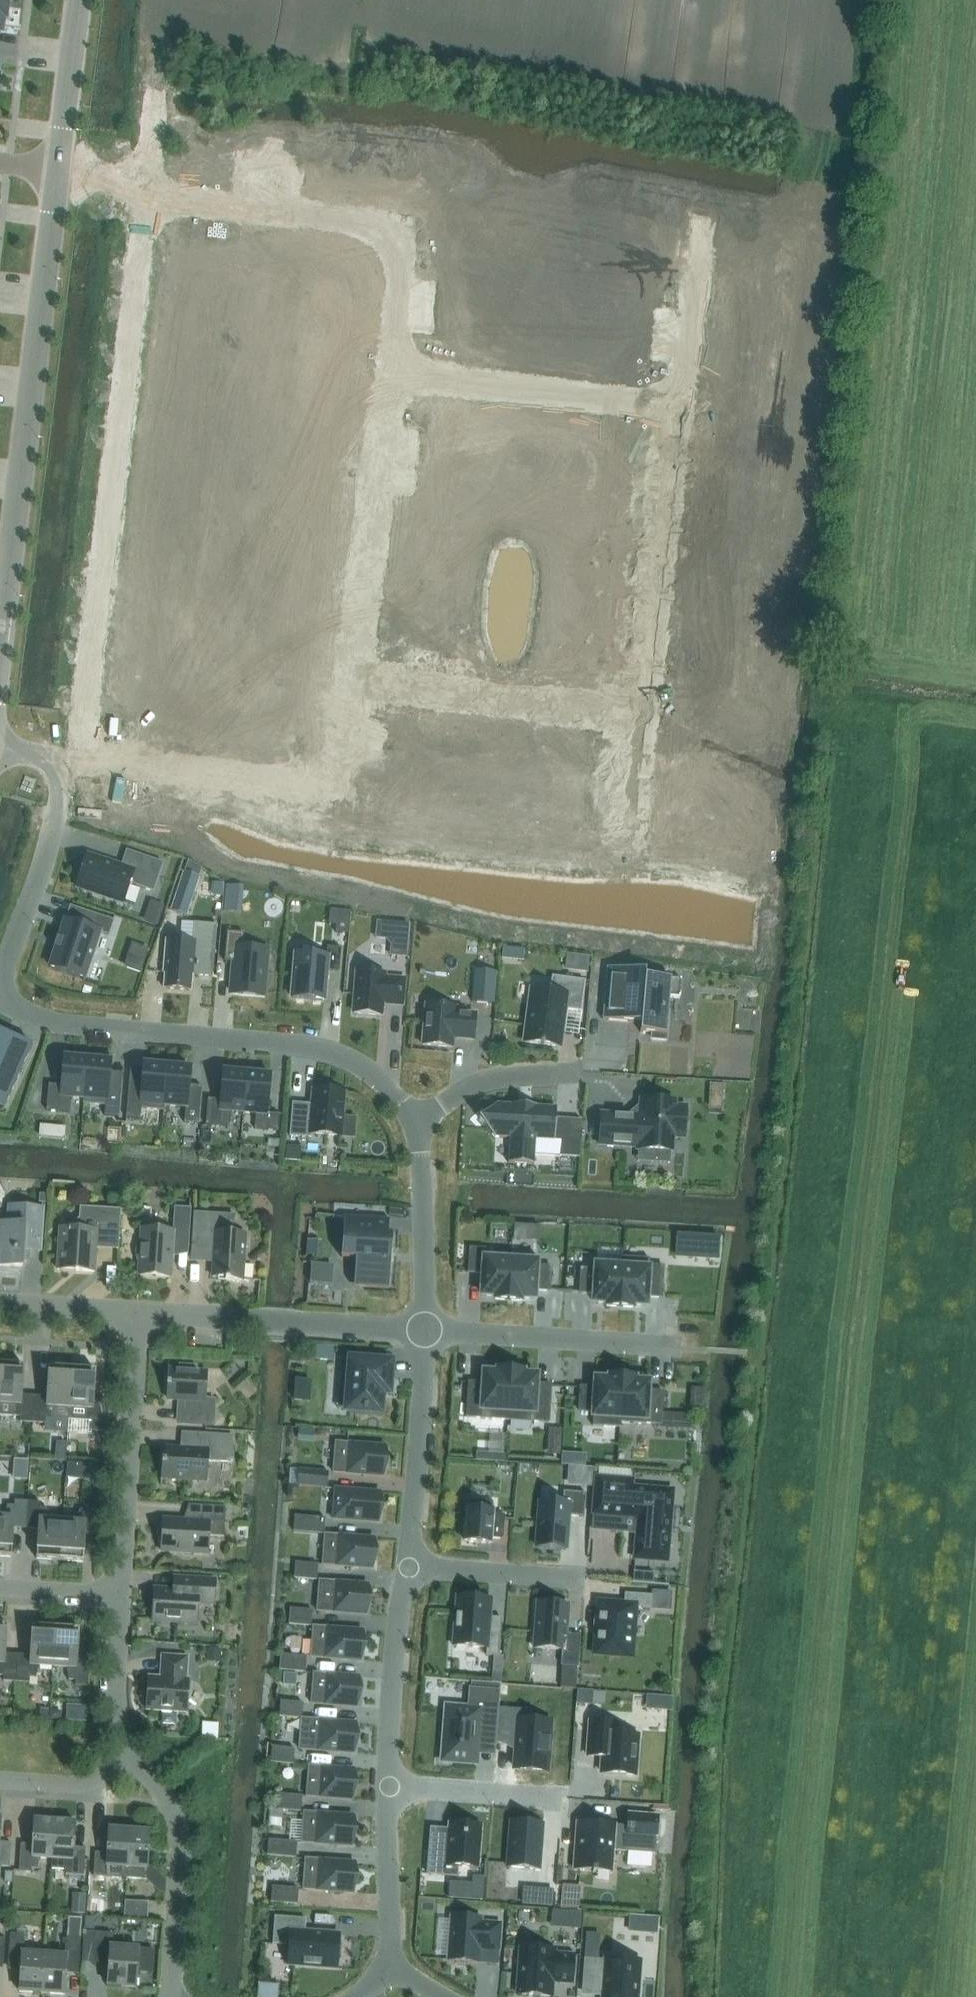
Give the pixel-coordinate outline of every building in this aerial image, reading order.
[(557,426),(553,458),(576,461),(578,447),(580,429),(557,426)] [(602,450),(598,482),(622,485),(626,453),(602,450)] [(492,475),(491,483),(503,485),(504,477),(492,475)] [(504,477),(503,485),(515,486),(516,478),(504,477)] [(538,481),(537,489),(549,490),(550,482),(538,481)] [(550,482),(549,490),(560,491),(561,484),(550,482)] [(442,488),(441,496),(453,497),(454,489),(442,488)] [(454,489),(453,497),(465,499),(466,491),(454,489)] [(583,505),(582,513),(594,515),(595,507),(583,505)] [(595,507),(594,515),(606,516),(607,508),(595,507)] [(402,723),(398,755),(422,758),(426,726),(402,723)] [(426,726),(422,758),(445,761),(447,747),(449,729),(426,726)] [(540,759),(539,772),(563,775),(566,743),(543,740),(540,759)] [(566,743),(563,775),(586,778),(590,746),(566,743)] [(445,761),(443,779),(467,782),(471,750),(447,747),(445,761)] [(517,756),(513,788),(536,791),(539,772),(540,759),(517,756)] [(407,781),(406,789),(418,790),(419,782),(407,781)] [(419,782),(418,790),(430,792),(431,784),(419,782)] [(548,798),(547,806),(559,807),(560,800),(548,798)] [(560,800),(559,807),(570,809),(571,801),(560,800)] [(452,805),(451,813),(463,815),(464,807),(452,805)] [(464,807),(463,815),(475,816),(476,808),(464,807)] [(498,811),(497,819),(509,820),(510,812),(498,811)] [(510,812),(509,820),(521,822),(522,814),(510,812)] [(122,866),(87,854),(76,887),(124,903),(130,883),(153,891),(163,863),(127,851),(122,866)] [(184,872),(171,910),(187,915),(199,877),(184,872)] [(216,883),(215,896),(223,896),(223,884),(216,883)] [(226,885),(225,898),(238,899),(239,886),(226,885)] [(49,967),(85,978),(100,932),(109,935),(113,921),(76,909),(71,922),(65,920),(49,967)] [(348,933),(350,911),(330,909),(329,924),(335,932),(348,933)] [(377,922),(376,938),(386,939),(391,945),(390,955),(406,956),(409,925),(377,922)] [(217,925),(194,923),(192,942),(166,940),(163,973),(165,973),(164,988),(190,991),(192,975),(213,977),(217,925)] [(227,932),(225,959),(234,960),(231,993),(263,995),(267,950),(243,948),(244,933),(227,932)] [(296,954),(292,997),(324,1000),(326,971),(339,972),(341,948),(327,947),(326,956),(296,954)] [(590,956),(578,955),(576,971),(588,973),(590,956)] [(641,976),(641,970),(607,967),(602,1019),(641,1023),(640,1032),(652,1033),(652,1038),(666,1040),(670,996),(680,997),(681,979),(641,976)] [(475,970),(472,1001),(494,1003),(496,972),(475,970)] [(381,1015),(382,1003),(402,1004),(404,980),(384,978),(384,973),(358,971),(354,1013),(381,1015)] [(550,991),(532,988),(525,1042),(559,1047),(564,1008),(581,1011),(585,981),(561,977),(551,985),(550,991)] [(456,1007),(426,1005),(422,1045),(452,1048),(453,1038),(473,1040),(476,1014),(455,1012),(456,1007)] [(4,1104),(2,1108),(4,1109),(33,1046),(32,1045),(30,1048),(0,1034),(0,1102),(4,1104)] [(84,1103),(88,1058),(64,1056),(61,1085),(49,1084),(46,1110),(70,1112),(72,1097),(83,1098),(83,1103),(84,1103)] [(111,1060),(88,1058),(84,1103),(106,1105),(105,1115),(119,1117),(121,1099),(108,1098),(111,1060)] [(163,1110),(167,1065),(144,1063),(142,1081),(129,1080),(126,1117),(140,1119),(141,1108),(163,1110)] [(167,1065),(163,1110),(164,1110),(164,1105),(185,1107),(184,1122),(199,1124),(202,1086),(189,1085),(191,1067),(167,1065)] [(243,1112),(247,1072),(223,1070),(221,1100),(208,1099),(206,1124),(230,1127),(231,1111),(243,1112)] [(270,1074),(247,1072),(243,1112),(256,1113),(254,1129),(266,1130),(278,1131),(279,1114),(267,1113),(270,1074)] [(709,1095),(723,1096),(723,1084),(710,1084),(709,1095)] [(313,1089),(312,1105),(292,1103),(289,1136),(311,1137),(312,1134),(341,1136),(345,1092),(313,1089)] [(628,1116),(601,1114),(599,1144),(638,1147),(638,1149),(652,1150),(651,1162),(670,1163),(670,1152),(671,1152),(672,1137),(684,1137),(686,1107),(674,1106),(675,1102),(641,1100),(640,1105),(628,1116)] [(557,1107),(497,1103),(479,1119),(495,1137),(510,1138),(508,1163),(534,1165),(536,1140),(554,1141),(557,1107)] [(38,1125),(37,1137),(64,1139),(65,1127),(38,1125)] [(196,1139),(184,1138),(183,1146),(195,1147),(196,1139)] [(580,1142),(561,1141),(560,1156),(579,1157),(580,1142)] [(301,1147),(287,1146),(286,1160),(300,1161),(301,1147)] [(49,1194),(39,1194),(39,1202),(49,1203),(49,1194)] [(22,1267),(24,1242),(41,1243),(43,1208),(14,1206),(13,1224),(0,1223),(0,1265),(22,1267)] [(118,1249),(121,1209),(80,1206),(79,1217),(67,1228),(60,1228),(60,1236),(54,1241),(59,1246),(57,1269),(94,1271),(96,1242),(117,1243),(116,1249),(118,1249)] [(174,1207),(173,1231),(161,1230),(161,1232),(143,1231),(143,1229),(141,1229),(140,1243),(138,1243),(135,1251),(137,1260),(139,1260),(138,1274),(140,1275),(140,1272),(156,1273),(156,1276),(170,1276),(172,1244),(189,1245),(191,1208),(174,1207)] [(249,1280),(242,1280),(245,1234),(233,1234),(234,1215),(194,1213),(192,1246),(214,1247),(212,1276),(225,1277),(225,1280),(249,1281),(249,1280)] [(389,1233),(390,1218),(344,1216),(341,1258),(356,1259),(354,1288),(389,1290),(393,1233),(389,1233)] [(698,1235),(676,1233),(675,1257),(697,1259),(698,1235)] [(495,1296),(495,1299),(508,1300),(511,1255),(485,1253),(485,1249),(470,1248),(469,1272),(483,1273),(482,1295),(495,1296)] [(535,1299),(536,1290),(550,1291),(552,1267),(537,1266),(538,1257),(511,1255),(508,1300),(522,1301),(522,1298),(535,1299)] [(647,1305),(647,1297),(662,1297),(664,1266),(649,1265),(650,1259),(622,1257),(622,1262),(623,1262),(620,1307),(633,1308),(633,1304),(647,1305)] [(595,1269),(581,1268),(580,1292),(594,1293),(593,1302),(607,1303),(607,1306),(620,1307),(623,1262),(622,1262),(596,1260),(595,1269)] [(312,1263),(310,1282),(332,1284),(334,1265),(312,1263)] [(334,1346),(316,1345),(315,1359),(333,1360),(334,1346)] [(178,1422),(212,1424),(214,1400),(205,1400),(207,1371),(196,1370),(196,1366),(180,1365),(180,1369),(169,1368),(170,1357),(168,1357),(167,1386),(169,1386),(168,1399),(182,1400),(181,1407),(179,1407),(178,1422)] [(389,1393),(391,1363),(341,1359),(339,1389),(348,1389),(347,1410),(381,1412),(382,1392),(389,1393)] [(34,1395),(22,1394),(24,1365),(0,1363),(0,1365),(0,1415),(20,1416),(20,1422),(32,1422),(34,1395)] [(45,1418),(52,1418),(69,1420),(69,1408),(72,1368),(48,1367),(47,1396),(34,1395),(32,1422),(45,1423),(45,1418)] [(96,1370),(72,1368),(69,1408),(69,1420),(92,1421),(91,1430),(104,1431),(106,1403),(106,1400),(94,1399),(96,1370)] [(481,1418),(507,1420),(511,1370),(497,1369),(497,1372),(484,1372),(483,1382),(469,1381),(467,1416),(481,1417),(481,1418)] [(524,1371),(511,1370),(507,1420),(534,1422),(534,1421),(549,1422),(551,1385),(537,1384),(537,1375),(524,1374),(524,1371)] [(595,1379),(595,1387),(581,1387),(579,1410),(594,1411),(593,1425),(620,1427),(621,1422),(620,1422),(622,1377),(609,1376),(609,1379),(595,1379)] [(620,1422),(621,1422),(646,1424),(647,1423),(661,1423),(663,1391),(649,1391),(649,1382),(636,1381),(636,1378),(622,1377),(620,1422)] [(690,1405),(702,1406),(703,1388),(691,1388),(690,1405)] [(231,1462),(233,1435),(202,1433),(201,1450),(166,1447),(165,1461),(162,1460),(161,1485),(162,1485),(162,1478),(206,1481),(207,1461),(231,1462)] [(55,1459),(65,1460),(66,1442),(56,1441),(55,1459)] [(383,1476),(385,1446),(336,1442),(333,1472),(383,1476)] [(490,1461),(504,1462),(505,1454),(491,1453),(490,1461)] [(87,1463),(86,1479),(98,1479),(99,1464),(87,1463)] [(583,1467),(582,1486),(592,1486),(593,1467),(583,1467)] [(327,1487),(328,1472),(299,1470),(297,1485),(327,1487)] [(28,1494),(29,1477),(16,1476),(15,1493),(28,1494)] [(633,1480),(596,1477),(593,1514),(635,1517),(634,1532),(637,1532),(635,1558),(667,1561),(670,1532),(664,1532),(666,1513),(671,1514),(673,1490),(632,1487),(633,1480)] [(335,1488),(333,1519),(378,1522),(381,1492),(335,1488)] [(567,1551),(569,1518),(583,1519),(584,1495),(565,1493),(564,1505),(542,1503),(538,1549),(567,1551)] [(469,1499),(466,1541),(490,1543),(490,1538),(502,1539),(504,1515),(492,1514),(493,1502),(469,1499)] [(11,1557),(13,1527),(26,1528),(27,1501),(15,1500),(14,1505),(7,1505),(4,1517),(0,1517),(0,1556),(11,1557)] [(27,1501),(26,1528),(38,1529),(36,1558),(60,1560),(62,1521),(49,1520),(47,1507),(40,1507),(40,1502),(27,1501)] [(226,1506),(194,1504),(193,1520),(163,1519),(163,1525),(160,1525),(157,1534),(159,1544),(162,1544),(162,1551),(207,1553),(208,1536),(224,1536),(226,1506)] [(62,1521),(60,1560),(83,1561),(85,1532),(97,1533),(99,1506),(86,1505),(86,1510),(79,1510),(76,1521),(62,1521)] [(324,1533),(326,1518),(295,1516),(293,1531),(324,1533)] [(372,1568),(375,1538),(325,1534),(322,1565),(372,1568)] [(317,1579),(318,1564),(295,1562),(294,1578),(317,1579)] [(646,1584),(647,1574),(627,1573),(626,1583),(646,1584)] [(215,1580),(181,1578),(181,1590),(154,1588),(152,1620),(197,1623),(198,1603),(214,1604),(215,1580)] [(368,1584),(319,1580),(317,1611),(366,1615),(368,1584)] [(596,1652),(631,1655),(634,1607),(652,1608),(653,1595),(625,1593),(624,1605),(600,1603),(596,1652)] [(453,1645),(487,1648),(486,1655),(499,1656),(501,1629),(489,1628),(492,1599),(457,1596),(453,1645)] [(568,1605),(538,1603),(534,1647),(563,1650),(562,1665),(577,1666),(580,1636),(566,1635),(568,1605)] [(290,1609),(289,1624),(312,1626),(313,1610),(290,1609)] [(16,1681),(17,1654),(5,1653),(7,1624),(0,1624),(0,1675),(3,1675),(3,1681),(16,1681)] [(39,1665),(53,1666),(55,1627),(32,1626),(30,1655),(17,1654),(16,1681),(29,1682),(29,1677),(36,1677),(39,1665)] [(311,1657),(361,1661),(363,1630),(313,1626),(311,1657)] [(79,1629),(55,1627),(53,1666),(66,1667),(68,1679),(75,1680),(75,1685),(88,1686),(89,1662),(89,1659),(77,1658),(79,1629)] [(221,1659),(221,1648),(208,1648),(208,1659),(221,1659)] [(279,1670),(306,1672),(307,1656),(280,1654),(279,1670)] [(148,1677),(146,1709),(161,1710),(163,1712),(170,1712),(172,1710),(187,1711),(189,1679),(186,1679),(188,1656),(162,1655),(161,1670),(165,1672),(163,1678),(148,1677)] [(502,1670),(493,1669),(491,1682),(501,1683),(502,1670)] [(311,1703),(357,1707),(359,1677),(314,1673),(311,1703)] [(477,1763),(477,1753),(478,1739),(496,1741),(500,1691),(470,1689),(469,1708),(447,1706),(446,1724),(444,1724),(442,1743),(444,1743),(443,1760),(477,1763)] [(577,1704),(593,1705),(594,1690),(578,1689),(577,1704)] [(648,1696),(648,1710),(674,1710),(674,1696),(648,1696)] [(303,1703),(281,1701),(280,1716),(302,1718),(303,1703)] [(69,1704),(66,1719),(87,1722),(89,1707),(69,1704)] [(499,1708),(497,1743),(498,1743),(499,1739),(517,1740),(516,1751),(515,1768),(547,1771),(550,1723),(531,1721),(532,1711),(499,1708)] [(39,1717),(48,1718),(49,1709),(40,1709),(39,1717)] [(62,1710),(50,1710),(49,1719),(61,1720),(62,1710)] [(356,1723),(302,1719),(299,1749),(354,1753),(356,1723)] [(634,1776),(638,1735),(616,1733),(617,1723),(591,1721),(588,1756),(603,1757),(602,1773),(634,1776)] [(294,1749),(273,1747),(272,1747),(271,1762),(272,1762),(293,1764),(294,1749)] [(352,1800),(354,1769),(309,1766),(307,1796),(352,1800)] [(279,1809),(301,1811),(302,1796),(280,1794),(279,1809)] [(354,1816),(304,1812),(302,1842),(352,1846),(354,1816)] [(577,1822),(573,1869),(593,1870),(593,1872),(596,1873),(596,1870),(612,1872),(614,1850),(655,1854),(658,1816),(628,1813),(628,1826),(577,1822)] [(58,1820),(55,1820),(52,1858),(51,1868),(64,1869),(66,1874),(84,1875),(85,1847),(73,1846),(75,1821),(72,1821),(72,1816),(58,1815),(58,1820)] [(41,1858),(52,1858),(55,1820),(34,1819),(32,1844),(20,1843),(19,1871),(31,1872),(31,1868),(38,1868),(41,1858)] [(539,1869),(543,1824),(511,1822),(507,1867),(539,1869)] [(458,1866),(477,1867),(481,1825),(450,1823),(448,1851),(429,1849),(427,1873),(457,1876),(458,1866)] [(127,1867),(129,1829),(108,1827),(107,1852),(95,1852),(93,1876),(105,1876),(106,1866),(126,1867),(127,1867)] [(127,1867),(126,1867),(126,1878),(146,1879),(150,1830),(129,1829),(127,1867)] [(268,1855),(296,1857),(297,1842),(269,1840),(268,1855)] [(9,1866),(11,1842),(0,1842),(0,1866),(9,1866)] [(303,1889),(353,1893),(355,1862),(305,1859),(303,1889)] [(4,1882),(12,1883),(13,1872),(5,1871),(4,1882)] [(472,1883),(471,1899),(483,1900),(485,1877),(473,1876),(472,1883)] [(563,1885),(561,1908),(579,1909),(581,1886),(563,1885)] [(271,1902),(297,1904),(298,1889),(272,1887),(271,1902)] [(538,1890),(537,1904),(552,1905),(553,1891),(538,1890)] [(106,1897),(91,1896),(90,1915),(105,1916),(106,1897)] [(125,1900),(123,1918),(147,1919),(148,1901),(125,1900)] [(85,1903),(71,1903),(71,1913),(85,1913),(85,1903)] [(566,1911),(565,1927),(580,1928),(581,1912),(566,1911)] [(631,1915),(631,1933),(660,1934),(660,1916),(631,1915)] [(95,1917),(85,1916),(84,1929),(94,1930),(95,1917)] [(287,1964),(337,1968),(338,1959),(340,1959),(342,1943),(339,1943),(339,1934),(305,1932),(306,1918),(275,1916),(273,1943),(289,1944),(287,1964)] [(478,1962),(479,1948),(498,1949),(500,1924),(481,1923),(481,1918),(452,1916),(448,1960),(478,1962)] [(111,1946),(112,1933),(84,1931),(82,1956),(109,1958),(107,1985),(135,1987),(136,1972),(153,1973),(154,1949),(111,1946)] [(42,1995),(42,1993),(44,1953),(23,1952),(24,1934),(10,1933),(8,1963),(21,1964),(19,1991),(41,1993),(41,1994),(42,1995)] [(587,1933),(585,1958),(598,1959),(599,1934),(587,1933)] [(65,1955),(44,1953),(42,1993),(64,1994),(66,1967),(79,1968),(81,1938),(67,1937),(65,1955)] [(553,1981),(572,1982),(574,1955),(555,1953),(555,1950),(520,1947),(517,1994),(552,1996),(553,1981)] [(606,1958),(606,1959),(598,1959),(585,1958),(584,1958),(582,1990),(603,1991),(603,1996),(637,1996),(640,1960),(606,1958)]
